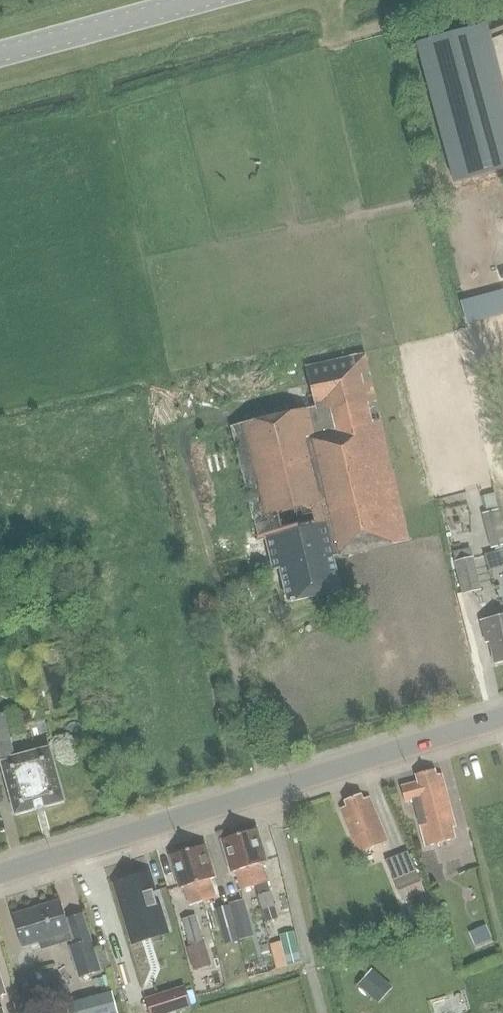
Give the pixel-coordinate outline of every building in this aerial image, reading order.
[(418,45),(455,184),(502,171),(502,85),(487,26),(418,45)] [(333,557),(408,539),(366,355),(305,369),(314,408),(234,427),(260,540),(268,538),(275,571),(282,570),(290,602),(341,590),(333,557)] [(484,514),(493,549),(502,547),(502,518),(501,510),(484,514)] [(475,558),(456,562),(464,595),(483,591),(475,558)] [(502,663),(502,616),(481,621),(487,644),(490,643),(495,665),(502,663)] [(65,802),(50,748),(20,756),(8,711),(0,713),(0,762),(3,761),(17,815),(65,802)] [(452,828),(456,827),(442,775),(437,776),(435,770),(416,775),(419,783),(401,787),(405,803),(414,800),(426,847),(455,839),(452,828)] [(359,854),(388,842),(370,798),(364,800),(361,795),(345,802),(347,807),(341,810),(359,854)] [(266,883),(268,883),(263,864),(267,862),(257,830),(240,835),(255,887),(256,886),(266,883)] [(242,891),(255,887),(240,835),(222,841),(232,873),(236,872),(242,891)] [(204,903),(217,899),(211,880),(215,878),(205,846),(188,851),(204,903)] [(190,907),(204,903),(188,851),(171,856),(181,889),(185,888),(190,907)] [(401,904),(413,899),(419,917),(433,912),(426,894),(424,895),(409,854),(386,863),(401,904)] [(117,883),(114,885),(129,934),(130,933),(165,922),(150,873),(117,883)] [(266,883),(256,886),(259,896),(269,893),(266,883)] [(269,893),(259,896),(266,922),(275,919),(272,908),(273,908),(269,893)] [(61,900),(13,915),(23,948),(70,934),(74,946),(70,947),(80,978),(101,972),(101,971),(110,968),(104,951),(95,954),(83,914),(66,919),(61,900)] [(244,901),(230,905),(236,928),(250,925),(244,901)] [(236,928),(230,905),(219,908),(225,931),(236,928)] [(188,947),(202,943),(195,915),(180,919),(188,947)] [(486,926),(469,933),(475,947),(492,940),(486,926)] [(294,932),(280,936),(287,965),(302,962),(294,932)] [(188,947),(187,947),(190,959),(208,954),(204,942),(202,943),(188,947)] [(372,970),(358,986),(369,997),(384,980),(372,970)] [(147,1000),(151,1012),(172,1012),(191,1007),(185,988),(147,1000)] [(66,1005),(69,1012),(118,1012),(113,992),(66,1005)]
